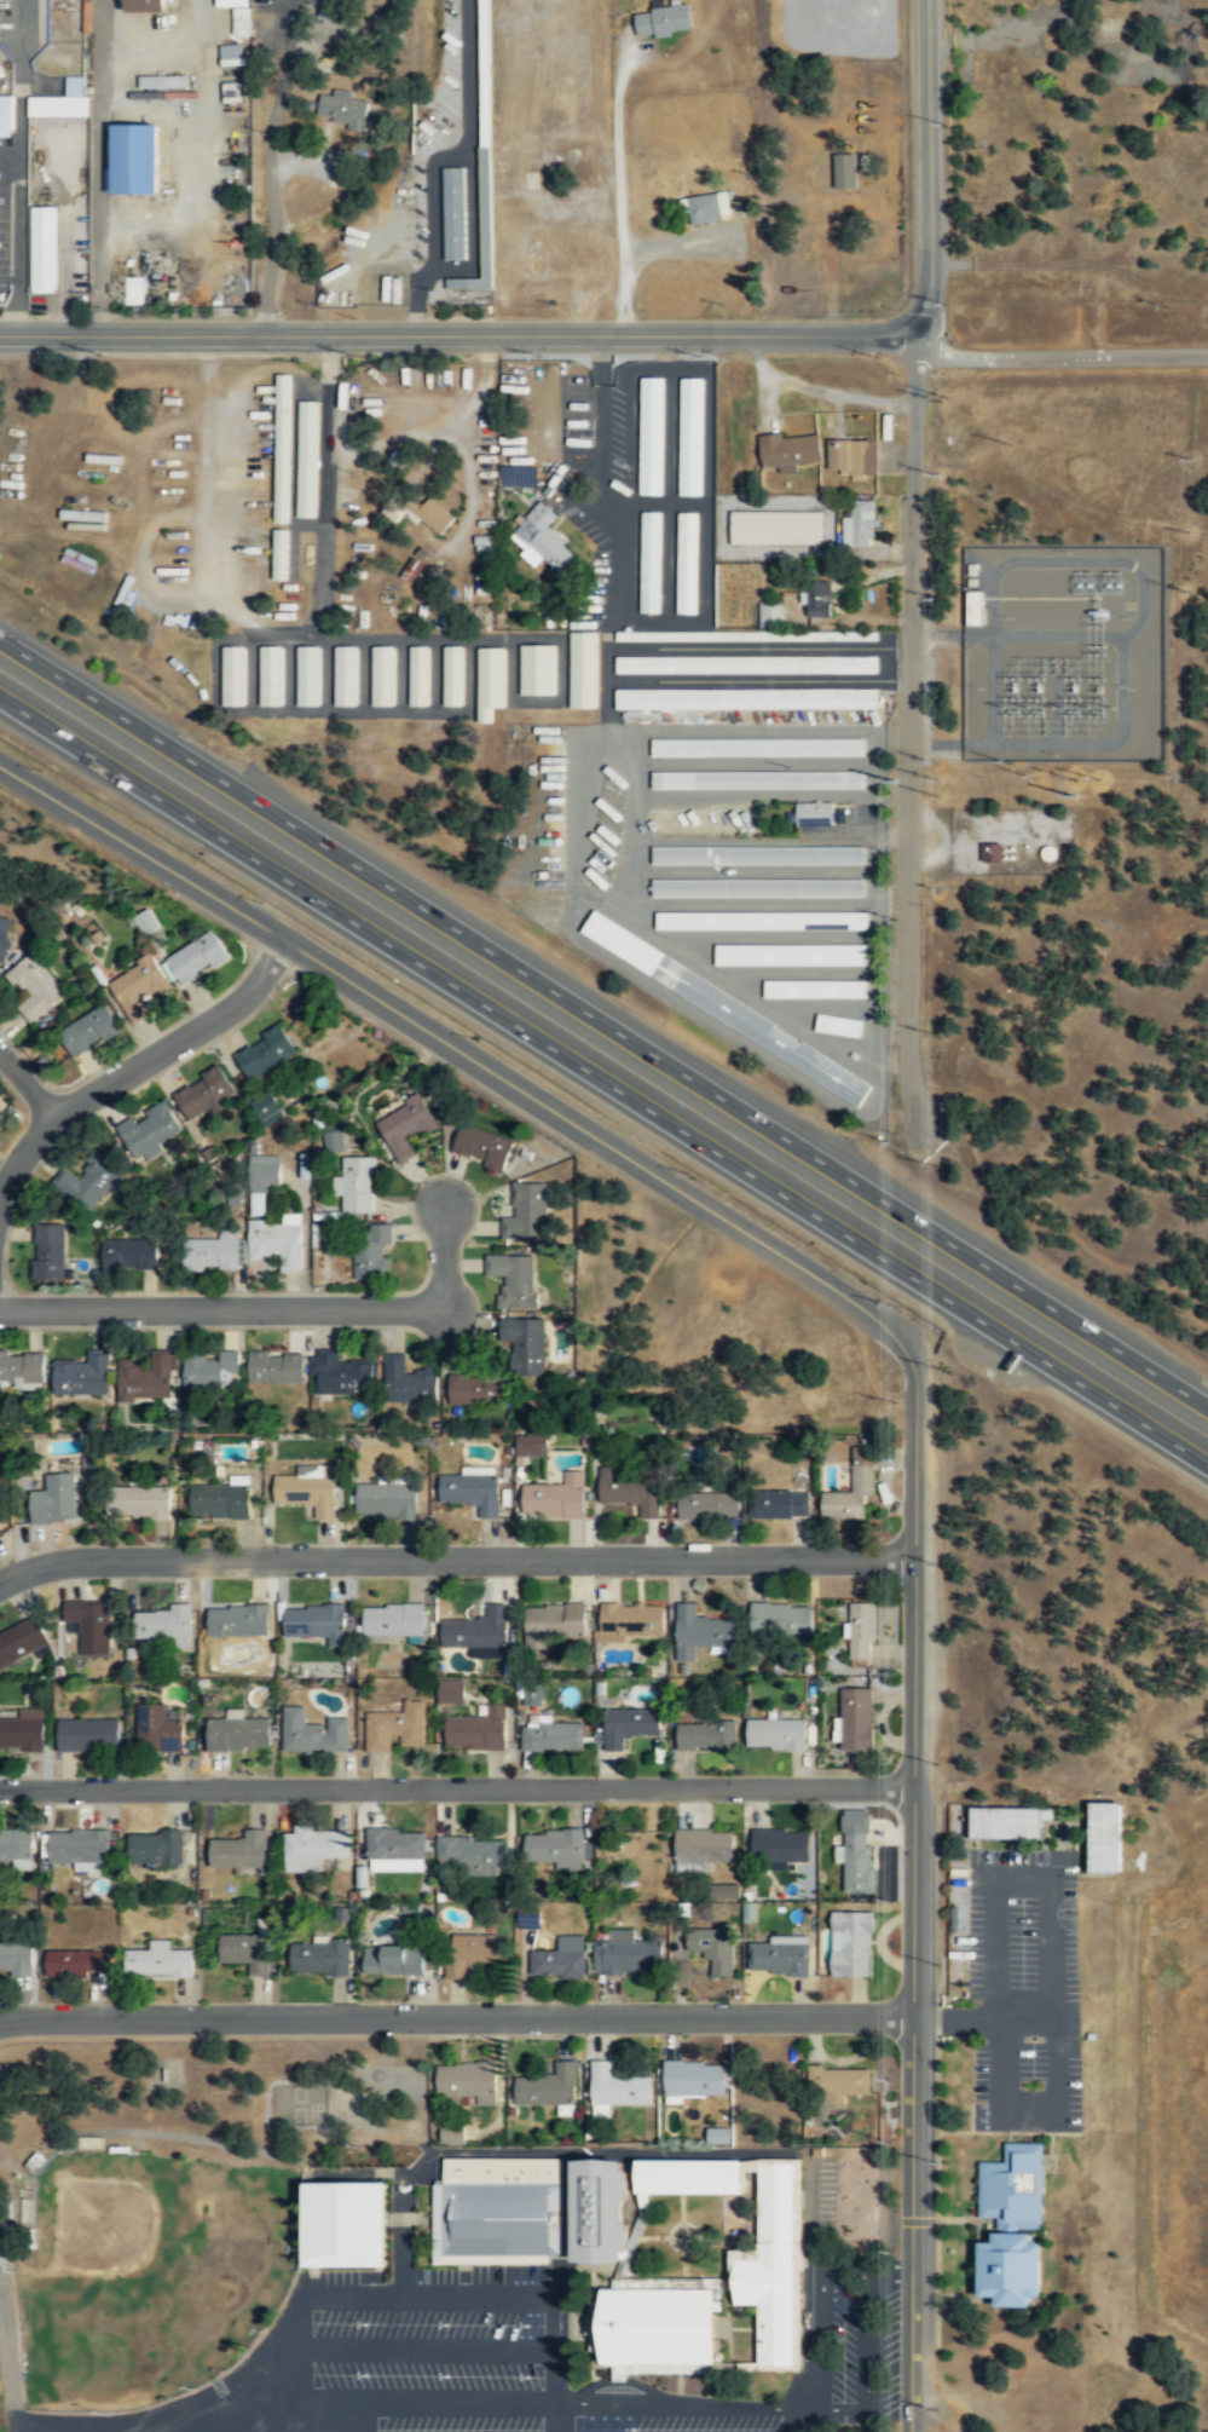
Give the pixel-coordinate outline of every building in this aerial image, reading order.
[(162,0),(122,0),(122,13),(162,13),(162,0)] [(687,4),(692,28),(636,36),(632,12),(687,4)] [(248,8),(232,8),(233,37),(248,36),(248,8)] [(241,45),(219,46),(220,66),(242,65),(241,45)] [(82,76),(64,76),(64,96),(26,96),(26,117),(88,117),(88,96),(82,96),(82,76)] [(319,94),(315,117),(347,122),(346,128),(363,131),(367,101),(349,98),(350,91),(333,88),(332,96),(319,94)] [(0,94),(0,136),(12,136),(12,94),(0,94)] [(155,125),(108,126),(109,195),(156,195),(155,125)] [(832,155),(854,154),(855,188),(833,189),(832,155)] [(464,260),(462,168),(441,168),(443,260),(464,260)] [(724,191),(684,198),(689,225),(729,218),(724,191)] [(53,207),(29,207),(30,293),(54,293),(53,207)] [(273,523),(288,523),(290,374),(275,374),(273,523)] [(637,494),(661,494),(663,376),(639,376),(637,494)] [(677,495),(701,495),(703,377),(679,377),(677,495)] [(318,401),(298,400),(296,517),(315,517),(318,401)] [(821,459),(761,467),(756,434),(780,431),(781,437),(817,432),(821,459)] [(826,438),(875,438),(875,473),(826,473),(826,438)] [(412,513),(440,534),(454,515),(425,495),(412,513)] [(872,500),(872,536),(868,536),(868,546),(839,546),(840,517),(849,517),(849,500),(872,500)] [(545,527),(555,516),(539,501),(508,535),(523,549),(519,554),(533,567),(540,558),(560,576),(578,556),(545,527)] [(660,511),(640,511),(638,613),(659,613),(660,511)] [(695,613),(697,512),(677,511),(675,613),(695,613)] [(819,544),(819,511),(729,511),(729,544),(819,544)] [(272,579),(286,580),(287,529),(272,529),(272,579)] [(423,563),(412,556),(399,575),(409,582),(423,563)] [(805,615),(830,615),(830,578),(805,578),(805,615)] [(757,627),(780,627),(781,604),(758,604),(757,627)] [(569,631),(568,708),(595,708),(596,632),(569,631)] [(822,631),(822,640),(875,640),(875,631),(822,631)] [(519,695),(554,695),(553,644),(518,644),(519,695)] [(244,646),(222,645),(221,704),(243,705),(244,646)] [(281,705),(282,645),(259,645),(259,705),(281,705)] [(355,645),(333,646),(334,706),(356,706),(355,645)] [(296,706),(318,706),(319,646),(296,646),(296,706)] [(393,646),(371,646),(371,706),(394,706),(393,646)] [(408,706),(427,706),(428,646),(408,646),(408,706)] [(442,706),(462,706),(462,646),(443,646),(442,706)] [(503,707),(504,647),(477,647),(476,723),(490,723),(490,707),(503,707)] [(875,672),(875,655),(614,657),(614,674),(875,672)] [(875,687),(614,689),(614,709),(875,708),(875,687)] [(794,803),(794,826),(831,825),(831,802),(794,803)] [(1001,843),(981,842),(981,861),(1000,861),(1001,843)] [(863,846),(651,847),(651,865),(863,864),(863,846)] [(651,880),(651,898),(863,897),(862,878),(651,880)] [(158,927),(148,908),(132,916),(143,935),(158,927)] [(4,963),(13,917),(0,914),(0,962),(4,963)] [(229,956),(213,929),(166,958),(183,985),(229,956)] [(864,945),(713,944),(713,965),(864,965),(864,945)] [(33,953),(7,974),(27,998),(18,1005),(31,1021),(65,993),(33,953)] [(108,981),(132,1024),(155,1010),(149,999),(170,987),(152,955),(108,981)] [(762,981),(762,998),(865,997),(864,980),(762,981)] [(106,1004),(58,1031),(73,1057),(121,1032),(106,1004)] [(297,1053),(282,1025),(233,1051),(249,1079),(297,1053)] [(190,1122),(237,1097),(221,1066),(173,1090),(190,1122)] [(271,1090),(247,1101),(260,1128),(283,1117),(271,1090)] [(417,1154),(410,1140),(435,1128),(421,1097),(375,1120),(397,1165),(417,1154)] [(184,1133),(166,1100),(117,1125),(134,1159),(184,1133)] [(345,1150),(341,1124),(323,1126),(326,1152),(345,1150)] [(505,1168),(513,1139),(459,1125),(452,1156),(505,1168)] [(76,1175),(68,1166),(52,1181),(86,1215),(125,1176),(100,1152),(76,1175)] [(264,1194),(264,1188),(279,1188),(279,1156),(250,1156),(250,1194),(264,1194)] [(375,1156),(343,1156),(343,1175),(333,1175),(333,1197),(343,1195),(343,1211),(375,1211),(375,1156)] [(502,1240),(547,1241),(547,1182),(514,1181),(514,1216),(502,1216),(502,1240)] [(300,1214),(283,1215),(283,1223),(249,1223),(250,1257),(281,1256),(281,1272),(301,1270),(300,1214)] [(311,1246),(332,1246),(332,1223),(311,1224),(311,1246)] [(354,1280),(391,1280),(391,1223),(368,1223),(368,1233),(354,1233),(354,1280)] [(64,1224),(34,1224),(34,1280),(64,1280),(64,1224)] [(184,1270),(239,1270),(239,1232),(219,1232),(219,1239),(184,1239),(184,1270)] [(103,1269),(157,1269),(157,1239),(103,1239),(103,1269)] [(486,1276),(501,1276),(499,1309),(536,1309),(536,1255),(486,1255),(486,1276)] [(511,1342),(513,1376),(544,1376),(543,1319),(501,1320),(501,1342),(511,1342)] [(45,1388),(45,1350),(0,1350),(0,1388),(45,1388)] [(87,1364),(54,1362),(54,1395),(108,1396),(108,1350),(88,1350),(87,1364)] [(170,1400),(172,1350),(151,1350),(151,1368),(138,1368),(138,1359),(120,1359),(120,1400),(170,1400)] [(185,1390),(227,1389),(227,1375),(238,1375),(238,1352),(219,1352),(219,1356),(184,1356),(185,1390)] [(248,1384),(304,1384),(304,1352),(248,1352),(248,1384)] [(318,1373),(318,1395),(374,1395),(374,1360),(339,1360),(339,1353),(312,1353),(312,1373),(318,1373)] [(437,1402),(437,1372),(406,1372),(406,1355),(386,1355),(386,1402),(437,1402)] [(450,1406),(503,1406),(503,1376),(450,1376),(450,1406)] [(514,1435),(515,1456),(543,1455),(542,1430),(526,1430),(526,1435),(514,1435)] [(821,1493),(822,1520),(865,1520),(865,1495),(874,1495),(874,1448),(851,1448),(851,1493),(821,1493)] [(522,1517),(584,1518),(585,1471),(565,1471),(565,1485),(524,1485),(522,1517)] [(74,1474),(45,1475),(46,1491),(30,1492),(33,1525),(77,1521),(74,1474)] [(273,1504),(314,1505),(314,1521),(335,1521),(335,1476),(274,1476),(273,1504)] [(499,1476),(439,1476),(439,1505),(479,1505),(479,1520),(499,1520),(499,1476)] [(658,1518),(659,1477),(600,1476),(600,1504),(642,1505),(641,1517),(658,1518)] [(416,1518),(417,1486),(357,1485),(357,1517),(416,1518)] [(250,1518),(250,1487),(191,1486),(191,1518),(250,1518)] [(170,1520),(170,1488),(108,1488),(108,1520),(170,1520)] [(678,1520),(739,1520),(739,1493),(678,1493),(678,1520)] [(752,1520),(809,1520),(809,1493),(752,1493),(752,1520)] [(63,1624),(80,1623),(80,1655),(110,1655),(110,1602),(63,1602),(63,1624)] [(601,1603),(600,1633),(664,1635),(665,1604),(601,1603)] [(676,1603),(676,1662),(697,1661),(697,1648),(735,1648),(735,1619),(697,1619),(697,1603),(676,1603)] [(874,1603),(849,1603),(849,1666),(874,1666),(874,1603)] [(191,1639),(191,1604),(169,1604),(169,1613),(137,1613),(137,1639),(191,1639)] [(507,1647),(507,1604),(485,1604),(485,1620),(441,1620),(441,1648),(507,1647)] [(584,1604),(525,1607),(525,1641),(585,1638),(584,1604)] [(752,1639),(811,1638),(811,1604),(752,1606),(752,1639)] [(364,1606),(364,1636),(426,1636),(426,1606),(364,1606)] [(208,1607),(208,1637),(267,1637),(267,1607),(208,1607)] [(343,1607),(285,1608),(285,1639),(343,1638),(343,1607)] [(48,1646),(36,1616),(0,1633),(0,1666),(48,1646)] [(436,1704),(462,1704),(463,1680),(437,1680),(436,1704)] [(522,1706),(540,1705),(540,1686),(522,1686),(522,1706)] [(874,1751),(873,1688),(839,1689),(840,1751),(874,1751)] [(424,1701),(404,1702),(404,1713),(366,1713),(366,1752),(397,1752),(397,1747),(424,1747),(424,1701)] [(183,1751),(183,1723),(164,1723),(164,1705),(138,1705),(138,1752),(183,1751)] [(505,1705),(486,1705),(486,1718),(446,1718),(446,1750),(505,1750),(505,1705)] [(348,1753),(348,1721),(306,1721),(306,1707),(283,1707),(283,1753),(348,1753)] [(19,1708),(19,1719),(0,1719),(0,1750),(42,1751),(44,1710),(19,1708)] [(660,1710),(605,1710),(605,1751),(625,1751),(625,1736),(660,1736),(660,1710)] [(208,1719),(208,1750),(270,1750),(270,1719),(208,1719)] [(58,1751),(117,1751),(117,1721),(58,1721),(58,1751)] [(747,1721),(747,1748),(808,1748),(808,1721),(747,1721)] [(678,1722),(678,1751),(736,1751),(736,1722),(678,1722)] [(582,1751),(582,1727),(521,1725),(520,1751),(582,1751)] [(1120,1872),(1120,1802),(1089,1800),(1089,1872),(1120,1872)] [(1041,1838),(1041,1806),(970,1806),(970,1837),(1041,1838)] [(845,1863),(844,1892),(873,1892),(873,1809),(843,1809),(843,1845),(836,1845),(836,1863),(845,1863)] [(0,1829),(0,1861),(33,1861),(33,1829),(0,1829)] [(266,1829),(243,1829),(243,1844),(210,1844),(210,1867),(266,1867),(266,1829)] [(349,1858),(349,1829),(296,1829),(296,1832),(285,1832),(285,1858),(349,1858)] [(366,1831),(366,1861),(426,1861),(426,1831),(366,1831)] [(675,1831),(675,1866),(734,1865),(734,1831),(675,1831)] [(752,1831),(752,1862),(809,1862),(809,1831),(752,1831)] [(109,1862),(109,1832),(50,1832),(50,1862),(109,1862)] [(129,1832),(129,1865),(183,1865),(183,1832),(129,1832)] [(583,1832),(525,1832),(525,1863),(583,1863),(583,1832)] [(508,1840),(439,1840),(439,1875),(508,1875),(508,1840)] [(739,1899),(739,1884),(712,1884),(712,1900),(739,1899)] [(831,1976),(874,1976),(874,1911),(832,1911),(831,1976)] [(709,1976),(733,1976),(733,1929),(688,1929),(688,1954),(709,1953),(709,1976)] [(635,1930),(601,1930),(602,1975),(661,1975),(660,1944),(635,1944),(635,1930)] [(267,1934),(220,1934),(220,1961),(247,1961),(247,1975),(267,1975),(267,1934)] [(446,1936),(446,1978),(466,1978),(467,1963),(501,1963),(501,1936),(446,1936)] [(530,1977),(583,1978),(584,1940),(559,1938),(559,1952),(531,1952),(530,1977)] [(349,1975),(349,1940),(290,1940),(290,1975),(349,1975)] [(127,1950),(127,1975),(192,1975),(192,1950),(169,1950),(169,1941),(150,1941),(150,1950),(127,1950)] [(31,1942),(0,1942),(0,1969),(11,1969),(11,1977),(31,1977),(31,1942)] [(809,1976),(810,1943),(750,1943),(749,1975),(809,1976)] [(364,1975),(426,1975),(426,1946),(364,1946),(364,1975)] [(47,1975),(108,1975),(108,1950),(47,1950),(47,1975)] [(615,2059),(591,2059),(591,2117),(609,2117),(609,2104),(652,2104),(652,2073),(615,2073),(615,2059)] [(554,2061),(554,2077),(515,2077),(515,2108),(576,2108),(576,2061),(554,2061)] [(665,2062),(665,2096),(726,2097),(726,2063),(665,2062)] [(476,2098),(476,2107),(497,2107),(497,2073),(486,2073),(485,2064),(435,2065),(437,2098),(476,2098)] [(871,2093),(871,2067),(810,2067),(810,2100),(845,2100),(845,2093),(871,2093)] [(440,2144),(464,2144),(464,2125),(440,2125),(440,2144)] [(729,2144),(728,2128),(705,2128),(706,2144),(729,2144)] [(1042,2228),(1044,2142),(1005,2142),(1005,2161),(979,2160),(979,2215),(996,2215),(998,2220),(996,2226),(1042,2228)] [(433,2264),(561,2264),(561,2159),(444,2159),(444,2183),(433,2183),(433,2264)] [(796,2365),(796,2242),(796,2159),(762,2159),(759,2251),(734,2249),(733,2289),(740,2289),(739,2305),(762,2305),(761,2365),(796,2365)] [(746,2160),(746,2194),(723,2194),(643,2194),(643,2160),(746,2160)] [(624,2264),(631,2224),(631,2162),(583,2161),(583,2264),(624,2264)] [(382,2183),(300,2183),(300,2269),(382,2269),(382,2183)] [(1040,2295),(1041,2241),(1030,2241),(1030,2231),(992,2231),(992,2241),(978,2240),(977,2295),(994,2295),(994,2305),(1030,2305),(1029,2295),(1040,2295)] [(718,2364),(718,2289),(615,2289),(608,2290),(607,2364),(718,2364)]
